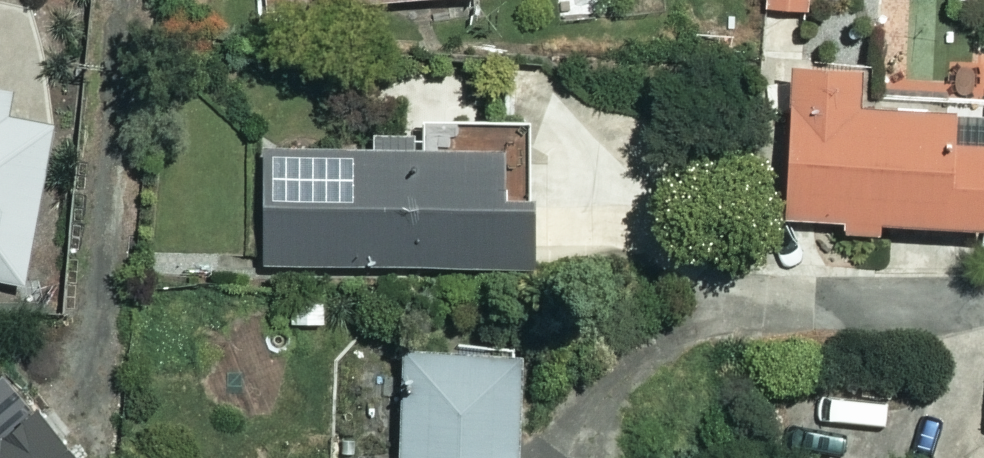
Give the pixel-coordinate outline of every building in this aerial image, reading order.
[(375,0),(267,0),(269,14),(375,0)] [(761,9),(810,9),(810,0),(761,0),(761,9)] [(786,63),(782,215),(983,220),(983,99),(861,96),(862,64),(786,63)] [(21,281),(51,114),(0,105),(4,85),(0,84),(0,277),(21,281)] [(521,120),(454,121),(454,138),(261,140),(262,263),(522,261),(521,120)] [(401,345),(399,457),(342,456),(342,457),(511,457),(512,347),(401,345)] [(0,364),(0,457),(84,457),(0,364)]
